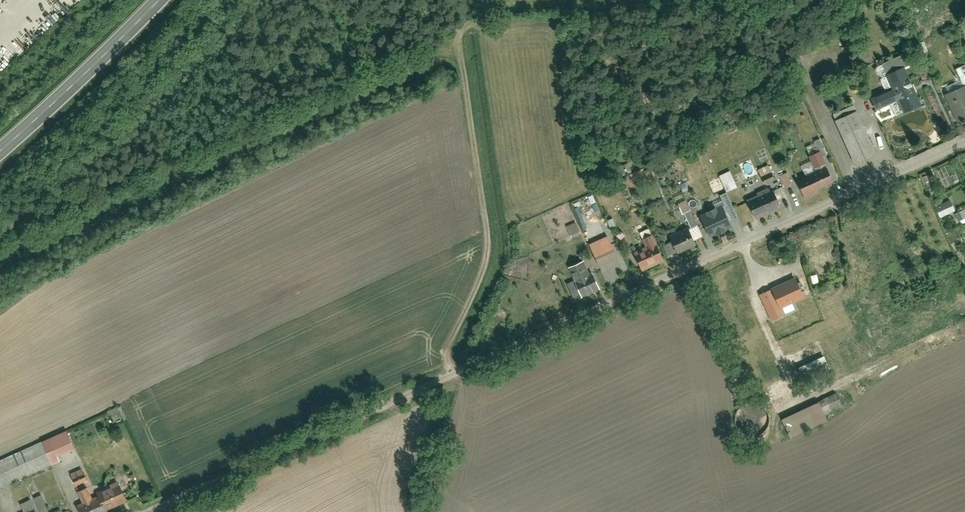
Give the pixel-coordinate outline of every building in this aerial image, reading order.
[(891,88),(871,96),(877,111),(897,102),(902,113),(923,104),(906,66),(886,75),(891,88)] [(957,123),(964,120),(964,85),(944,95),(957,123)] [(831,115),(854,163),(876,153),(853,105),(831,115)] [(822,157),(827,154),(820,138),(812,142),(814,147),(817,146),(822,157)] [(814,168),(815,168),(817,172),(797,182),(803,196),(833,182),(824,164),(825,163),(817,146),(812,149),(814,154),(808,157),(814,168)] [(627,163),(619,167),(623,176),(632,172),(627,163)] [(765,185),(775,180),(768,165),(758,170),(765,185)] [(640,170),(630,175),(633,181),(644,176),(640,170)] [(726,192),(737,187),(730,171),(719,176),(726,192)] [(784,187),(792,184),(786,173),(779,176),(784,187)] [(683,193),(688,190),(684,182),(679,185),(683,193)] [(772,190),(747,203),(754,215),(779,203),(772,190)] [(732,223),(739,220),(727,193),(719,197),(732,223)] [(949,200),(935,207),(940,218),(955,211),(949,200)] [(699,216),(709,237),(731,226),(721,205),(699,216)] [(955,214),(958,222),(964,218),(964,214),(963,210),(955,214)] [(690,229),(696,225),(689,211),(683,214),(690,229)] [(597,214),(602,224),(607,222),(602,212),(597,214)] [(604,235),(617,229),(612,219),(607,222),(602,224),(600,225),(604,235)] [(571,237),(581,233),(577,222),(567,226),(571,237)] [(690,229),(688,229),(694,241),(702,237),(696,225),(690,229)] [(688,228),(669,237),(678,254),(696,245),(694,241),(688,229),(688,228)] [(642,271),(663,261),(648,229),(638,233),(645,247),(633,252),(642,271)] [(611,244),(592,252),(599,267),(618,258),(611,244)] [(567,269),(580,296),(599,288),(592,273),(589,274),(583,261),(567,269)] [(789,353),(822,338),(821,334),(853,319),(844,299),(812,313),(796,279),(762,294),(789,353)] [(823,356),(796,369),(803,383),(830,370),(823,356)] [(852,385),(819,401),(825,413),(858,397),(852,385)] [(818,402),(781,420),(789,436),(826,419),(818,402)] [(747,437),(753,438),(759,436),(764,433),(768,428),(769,422),(769,416),(767,411),(763,406),(757,403),(751,403),(745,404),(740,407),(736,412),(735,418),(735,424),(737,430),(741,434),(747,437)] [(0,456),(0,485),(59,458),(50,437),(49,435),(0,456)] [(69,472),(74,484),(86,479),(80,467),(69,472)] [(81,511),(99,511),(106,509),(105,508),(126,499),(118,479),(94,490),(95,494),(91,496),(86,484),(76,489),(81,501),(76,503),(81,511)] [(41,492),(33,495),(40,511),(50,511),(41,492)] [(31,496),(20,501),(23,510),(18,511),(37,511),(31,496)]
